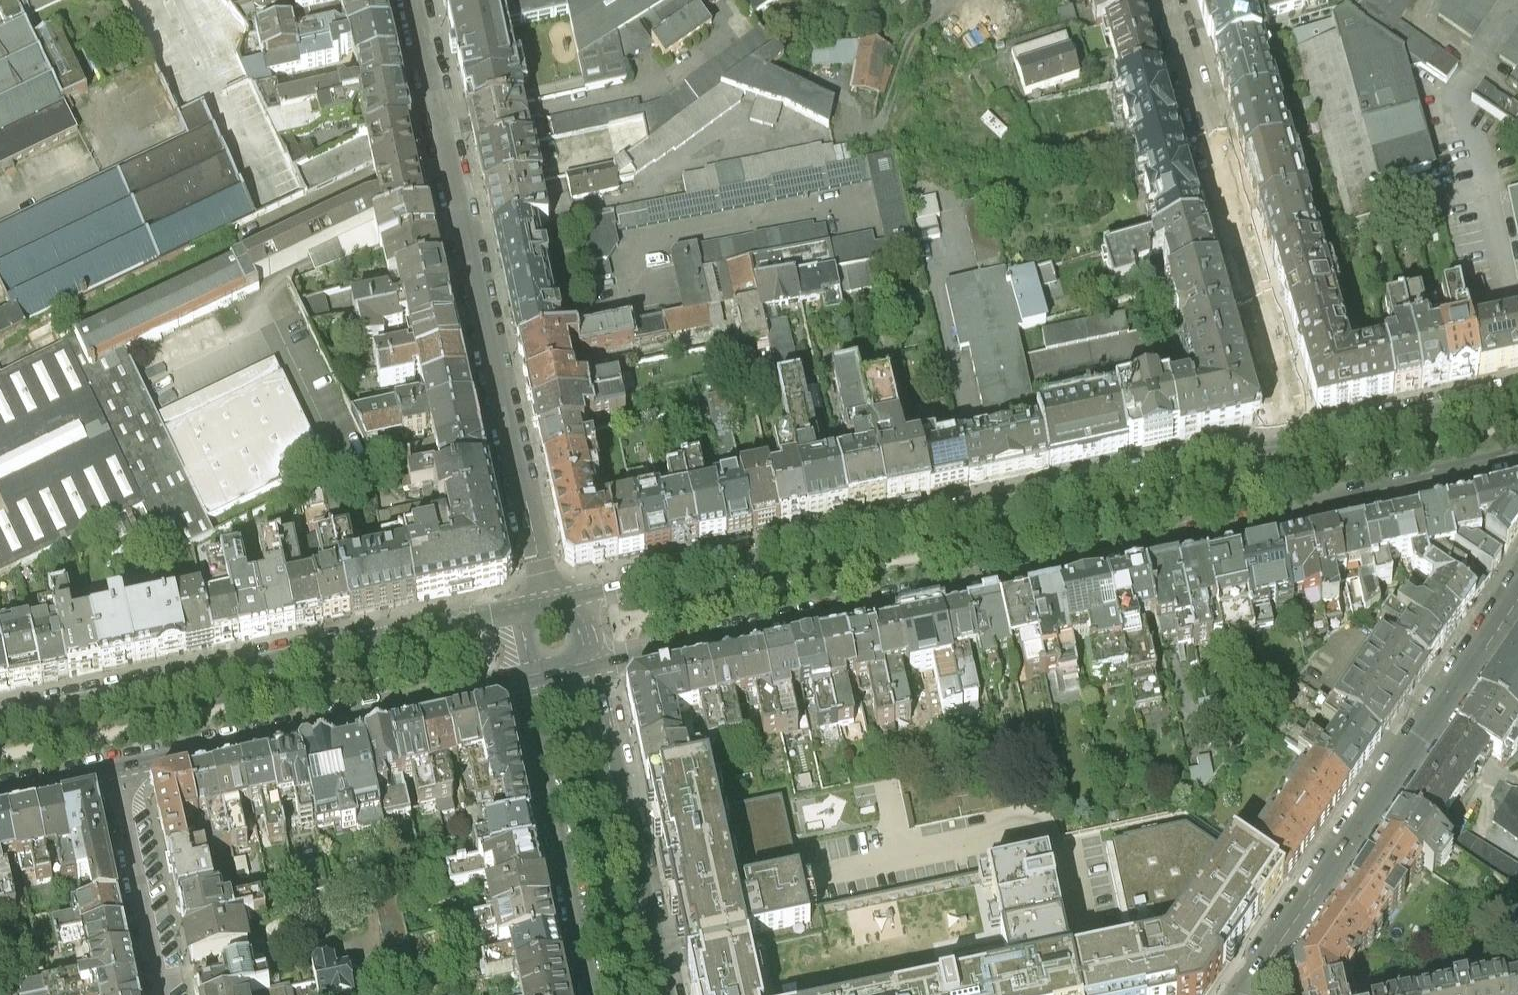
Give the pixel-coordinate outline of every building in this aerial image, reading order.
[(135,33),(187,133),(98,176),(0,225),(0,283),(13,308),(0,314),(0,345),(48,322),(62,314),(233,231),(305,196),(295,176),(279,144),(268,121),(257,96),(250,82),(243,67),(251,35),(223,0),(121,0),(135,33)] [(27,23),(73,0),(0,0),(0,36),(27,23)] [(384,5),(383,0),(294,0),(298,16),(342,6),(344,14),(384,5)] [(448,12),(457,56),(464,88),(470,116),(525,105),(509,25),(504,0),(445,0),(448,12)] [(509,25),(570,13),(567,0),(504,0),(509,25)] [(570,13),(587,90),(628,81),(624,59),(618,34),(671,0),(567,0),(570,13)] [(624,59),(656,46),(653,41),(700,6),(703,11),(717,0),(671,0),(618,34),(624,59)] [(754,14),(773,0),(744,0),(754,14)] [(1094,26),(1104,24),(1145,12),(1141,0),(1087,0),(1094,26)] [(1262,41),(1255,14),(1261,12),(1265,11),(1267,20),(1316,7),(1314,0),(1202,0),(1216,54),(1262,41)] [(1347,14),(1404,54),(1445,83),(1459,65),(1401,25),(1417,0),(1370,0),(1347,14)] [(1438,17),(1470,42),(1499,0),(1450,0),(1438,17)] [(243,67),(391,34),(390,29),(386,14),(384,5),(344,14),(348,33),(343,35),(338,29),(307,34),(304,42),(299,43),(295,26),(251,35),(243,67)] [(653,41),(656,46),(666,59),(713,24),(703,11),(700,6),(653,41)] [(1151,37),(1145,12),(1104,24),(1120,81),(1161,69),(1151,37)] [(1404,54),(1347,14),(1335,21),(1295,33),(1299,48),(1350,236),(1357,234),(1376,229),(1367,188),(1437,168),(1404,54)] [(0,36),(0,167),(77,130),(64,101),(88,88),(68,47),(57,27),(33,38),(27,23),(0,36)] [(660,101),(640,106),(643,119),(650,142),(777,44),(761,23),(660,101)] [(1498,59),(1517,72),(1511,82),(1517,87),(1517,29),(1498,59)] [(357,73),(397,64),(396,60),(391,38),(391,34),(243,67),(250,82),(342,62),(345,56),(354,57),(357,73)] [(1066,39),(1012,56),(1024,96),(1078,79),(1066,39)] [(899,46),(862,41),(852,87),(885,95),(892,67),(884,65),(885,61),(899,46)] [(1216,54),(1231,106),(1277,93),(1262,41),(1216,54)] [(650,142),(626,158),(637,174),(674,147),(677,152),(740,101),(745,92),(758,97),(751,118),(776,126),(781,103),(830,127),(837,99),(772,70),(786,55),(777,44),(650,142)] [(360,102),(404,93),(402,85),(398,70),(397,64),(357,73),(361,91),(350,92),(346,88),(280,103),(278,90),(257,96),(268,121),(360,102)] [(1171,107),(1161,69),(1120,81),(1114,82),(1156,234),(1203,220),(1193,183),(1171,107)] [(1483,85),(1472,101),(1517,131),(1517,108),(1483,85)] [(366,130),(368,140),(412,130),(410,121),(407,106),(404,93),(360,102),(268,121),(279,144),(309,139),(323,128),(364,119),(366,130)] [(1231,106),(1244,156),(1291,143),(1277,93),(1231,106)] [(639,100),(553,119),(557,138),(610,126),(643,119),(640,106),(639,100)] [(525,105),(470,116),(473,131),(475,142),(478,155),(532,142),(525,105)] [(643,119),(610,126),(618,162),(626,158),(650,142),(643,119)] [(374,163),(377,180),(381,198),(387,221),(430,211),(421,171),(412,130),(368,140),(374,163)] [(1063,136),(1056,140),(1062,157),(1071,151),(1063,136)] [(368,140),(295,176),(305,196),(374,163),(368,140)] [(532,142),(478,155),(482,176),(486,194),(542,182),(532,142)] [(685,177),(689,195),(703,192),(838,163),(833,143),(823,145),(823,142),(705,167),(706,172),(685,177)] [(1244,156),(1259,207),(1306,194),(1291,143),(1244,156)] [(872,178),(884,240),(888,257),(917,252),(914,239),(908,206),(896,151),(867,157),(872,178)] [(838,163),(703,192),(708,214),(872,178),(867,157),(838,163)] [(615,166),(567,176),(573,199),(618,190),(615,166)] [(542,182),(486,194),(493,217),(497,237),(539,228),(550,226),(542,182)] [(998,183),(966,190),(984,262),(947,275),(962,336),(971,336),(990,416),(1043,403),(1024,318),(1030,315),(1017,267),(998,183)] [(1508,191),(1517,237),(1517,189),(1508,191)] [(908,206),(914,239),(942,233),(938,213),(942,212),(937,191),(915,195),(917,204),(908,206)] [(689,195),(584,217),(597,280),(611,277),(608,263),(620,247),(617,234),(708,214),(703,192),(689,195)] [(1259,207),(1273,258),(1320,245),(1306,194),(1259,207)] [(363,203),(245,261),(256,283),(308,259),(374,227),(379,223),(387,221),(381,198),(363,203)] [(377,239),(380,252),(383,252),(436,240),(435,235),(433,225),(430,211),(387,221),(379,223),(374,227),(377,239)] [(1206,231),(1203,220),(1156,234),(1103,250),(1114,284),(1140,276),(1138,268),(1155,263),(1152,254),(1160,251),(1170,282),(1217,269),(1206,231)] [(751,258),(831,241),(827,223),(815,226),(814,222),(699,246),(704,269),(726,264),(751,258)] [(316,276),(380,252),(377,239),(374,227),(308,259),(313,269),(316,276)] [(539,228),(497,237),(507,284),(518,337),(521,349),(562,340),(560,327),(564,326),(561,314),(557,315),(547,268),(552,267),(549,255),(545,256),(539,228)] [(795,277),(834,268),(872,261),(888,257),(884,240),(876,242),(873,232),(831,241),(751,258),(756,285),(795,277)] [(383,252),(389,279),(442,267),(438,245),(436,240),(383,252)] [(1347,404),(1394,394),(1384,346),(1351,353),(1320,245),(1273,258),(1287,303),(1317,410),(1347,404)] [(726,264),(704,269),(699,246),(676,251),(671,257),(683,315),(721,307),(734,305),(726,264)] [(743,343),(767,337),(766,327),(761,308),(756,285),(751,258),(726,264),(734,305),(743,343)] [(1037,260),(1017,267),(1030,315),(1050,309),(1037,260)] [(245,261),(76,343),(90,373),(130,354),(173,334),(260,292),(256,283),(245,261)] [(876,286),(872,261),(834,268),(840,292),(876,286)] [(355,302),(359,320),(450,300),(445,280),(442,267),(389,279),(393,294),(355,302)] [(834,268),(795,277),(800,301),(800,302),(822,298),(824,311),(843,307),(840,292),(834,268)] [(1222,286),(1217,269),(1170,282),(1167,284),(1177,319),(1186,321),(1195,318),(1197,325),(1188,327),(1181,337),(1199,392),(1191,395),(1189,386),(1169,392),(1178,439),(1209,434),(1260,424),(1222,286)] [(756,285),(761,308),(800,301),(795,277),(756,285)] [(1481,280),(1460,285),(1466,312),(1487,306),(1481,280)] [(1459,380),(1480,376),(1471,330),(1466,312),(1460,285),(1444,287),(1450,317),(1435,319),(1449,383),(1459,380)] [(1429,387),(1449,383),(1435,319),(1427,321),(1421,292),(1401,296),(1421,389),(1429,387)] [(1404,392),(1421,389),(1401,296),(1384,300),(1395,342),(1384,346),(1394,394),(1404,392)] [(359,320),(365,347),(386,342),(384,333),(410,328),(412,338),(456,328),(455,323),(450,300),(359,320)] [(1130,301),(1046,319),(1048,340),(1133,322),(1130,301)] [(634,325),(638,343),(725,325),(721,307),(683,315),(634,325)] [(61,350),(76,343),(62,314),(48,322),(61,350)] [(1517,369),(1517,326),(1517,319),(1483,328),(1471,330),(1480,376),(1492,373),(1517,369)] [(778,384),(800,379),(787,323),(766,327),(767,337),(778,384)] [(562,340),(521,349),(524,366),(529,388),(575,378),(569,350),(580,348),(582,355),(638,343),(634,325),(562,340)] [(375,358),(378,370),(462,353),(457,332),(456,328),(412,338),(415,350),(375,358)] [(105,528),(113,557),(156,538),(163,553),(214,532),(210,523),(161,418),(157,411),(130,354),(90,373),(76,343),(61,350),(0,380),(0,580),(105,528)] [(423,392),(468,381),(467,377),(463,358),(462,353),(378,370),(381,392),(421,383),(423,392)] [(276,363),(161,418),(210,523),(328,468),(276,363)] [(858,458),(837,463),(847,511),(855,509),(882,503),(888,503),(862,382),(858,366),(835,371),(849,438),(854,437),(858,458)] [(891,376),(862,382),(888,503),(921,496),(931,494),(921,447),(906,450),(891,376)] [(575,378),(529,388),(533,406),(534,415),(622,396),(618,380),(577,389),(575,378)] [(807,412),(800,379),(778,384),(790,435),(808,520),(841,512),(847,511),(837,463),(816,467),(815,462),(819,462),(816,452),(818,450),(818,448),(810,412),(807,412)] [(361,432),(474,407),(471,394),(468,381),(423,392),(425,401),(354,416),(361,432)] [(1178,439),(1169,392),(1157,394),(1155,384),(1116,392),(1117,397),(1036,414),(1038,423),(1048,467),(1115,452),(1127,450),(1178,439)] [(622,396),(534,415),(536,423),(540,446),(582,437),(587,431),(585,422),(625,414),(622,396)] [(436,456),(483,446),(481,440),(475,412),(474,407),(361,432),(368,448),(432,435),(436,456)] [(699,408),(672,414),(677,434),(704,428),(699,408)] [(1048,467),(1038,423),(960,438),(970,486),(986,482),(1027,473),(1048,467)] [(920,440),(921,447),(931,494),(948,491),(970,486),(960,438),(957,426),(933,431),(934,437),(920,440)] [(780,475),(769,477),(779,526),(802,521),(808,520),(790,435),(772,439),(780,475)] [(582,437),(540,446),(543,454),(544,462),(545,469),(597,460),(594,447),(584,449),(582,437)] [(434,487),(489,475),(487,465),(485,453),(483,446),(436,456),(405,463),(411,492),(434,487)] [(597,460),(545,469),(550,483),(552,496),(593,487),(591,475),(600,473),(597,460)] [(683,466),(685,472),(701,543),(709,541),(724,538),(714,491),(707,493),(699,462),(683,466)] [(741,476),(754,532),(772,528),(779,526),(769,477),(767,469),(741,476)] [(667,476),(672,501),(661,503),(672,549),(690,545),(701,543),(685,472),(667,476)] [(634,500),(645,555),(655,553),(672,549),(661,503),(660,495),(650,497),(645,473),(629,476),(634,500)] [(434,487),(440,515),(446,513),(495,503),(491,482),(489,475),(434,487)] [(714,491),(724,538),(747,533),(754,532),(741,476),(712,482),(714,491)] [(593,487),(552,496),(567,566),(577,572),(601,566),(621,560),(612,517),(600,520),(598,508),(593,487)] [(1474,504),(1482,538),(1508,555),(1517,541),(1517,495),(1486,502),(1474,504)] [(634,500),(609,506),(612,517),(621,560),(637,556),(645,555),(634,500)] [(452,538),(407,548),(420,605),(438,601),(449,598),(485,591),(504,586),(512,578),(495,503),(446,513),(452,538)] [(1454,509),(1448,510),(1456,552),(1463,557),(1472,547),(1482,538),(1474,504),(1454,509)] [(609,506),(598,508),(600,520),(612,517),(609,506)] [(1426,515),(1420,516),(1433,573),(1477,601),(1494,577),(1463,557),(1456,552),(1448,510),(1426,515)] [(1414,517),(1393,522),(1402,564),(1412,562),(1415,576),(1423,585),(1433,573),(1420,516),(1414,517)] [(307,543),(312,566),(325,626),(349,621),(353,620),(335,538),(330,519),(315,522),(319,541),(307,543)] [(1370,527),(1366,528),(1378,589),(1405,584),(1402,564),(1393,522),(1370,527)] [(1361,529),(1336,534),(1348,583),(1359,583),(1364,613),(1381,603),(1378,589),(1366,528),(1361,529)] [(1314,539),(1310,540),(1327,623),(1342,621),(1337,587),(1348,583),(1336,534),(1314,539)] [(347,535),(335,538),(353,620),(385,613),(420,605),(407,548),(406,542),(351,554),(347,535)] [(296,539),(280,542),(299,631),(305,630),(319,627),(325,626),(312,566),(302,568),(296,539)] [(1305,541),(1284,546),(1294,599),(1303,596),(1313,641),(1330,638),(1327,623),(1310,540),(1305,541)] [(270,586),(260,588),(271,637),(293,633),(299,631),(280,542),(261,546),(270,586)] [(1262,550),(1241,555),(1255,628),(1273,624),(1271,604),(1294,599),(1284,546),(1262,550)] [(1494,577),(1504,562),(1482,546),(1472,547),(1463,557),(1494,577)] [(1220,559),(1209,562),(1220,616),(1226,640),(1257,634),(1255,628),(1241,555),(1220,559)] [(239,561),(225,564),(243,643),(249,642),(271,637),(260,588),(246,591),(239,561)] [(1183,567),(1180,568),(1196,644),(1210,641),(1205,618),(1220,616),(1209,562),(1183,567)] [(214,592),(205,594),(218,649),(229,646),(243,643),(225,564),(208,567),(214,592)] [(1151,574),(1147,575),(1156,621),(1164,643),(1175,641),(1177,648),(1196,644),(1180,568),(1151,574)] [(1463,622),(1477,601),(1433,573),(1423,585),(1435,591),(1428,602),(1461,624),(1463,622)] [(1115,582),(1110,583),(1129,678),(1137,713),(1163,709),(1148,635),(1139,636),(1137,625),(1156,621),(1147,575),(1115,582)] [(1108,583),(1063,594),(1074,645),(1092,641),(1095,657),(1088,658),(1093,684),(1129,678),(1110,583),(1108,583)] [(54,597),(57,611),(73,680),(77,679),(104,674),(90,614),(74,619),(68,594),(54,597)] [(107,610),(90,614),(104,674),(132,667),(137,666),(125,612),(121,594),(105,598),(107,610)] [(177,601),(189,655),(212,650),(218,649),(205,594),(177,601)] [(1060,594),(1031,600),(1048,679),(1062,675),(1065,691),(1083,688),(1074,645),(1063,594),(1060,594)] [(1029,600),(1001,606),(1011,654),(1024,652),(1030,681),(1048,679),(1031,600),(1029,600)] [(177,601),(125,612),(137,666),(181,657),(189,655),(177,601)] [(1459,628),(1461,624),(1428,602),(1420,614),(1407,605),(1399,615),(1445,649),(1459,628)] [(993,608),(969,613),(980,665),(985,686),(1017,680),(1011,654),(1001,606),(993,608)] [(31,626),(32,635),(44,687),(68,681),(73,680),(57,611),(41,614),(43,624),(31,626)] [(1441,654),(1445,649),(1399,615),(1394,611),(1383,624),(1403,641),(1397,649),(1429,672),(1441,654)] [(948,617),(945,618),(965,709),(977,708),(969,668),(980,665),(969,613),(948,617)] [(939,619),(903,627),(914,675),(932,671),(943,717),(966,713),(965,709),(945,618),(939,619)] [(880,632),(876,633),(895,720),(910,717),(903,684),(915,681),(914,675),(903,627),(880,632)] [(0,634),(0,645),(12,694),(38,688),(44,687),(32,635),(19,639),(17,630),(0,634)] [(872,634),(850,638),(863,696),(872,694),(880,730),(897,726),(895,720),(876,633),(872,634)] [(825,644),(822,644),(840,730),(853,728),(847,698),(863,696),(850,638),(825,644)] [(1418,687),(1429,672),(1397,649),(1383,640),(1367,662),(1413,695),(1418,687)] [(818,645),(794,650),(807,708),(816,707),(825,747),(843,744),(840,730),(822,644),(818,645)] [(1509,657),(1479,699),(1517,725),(1517,644),(1509,657)] [(12,694),(0,645),(0,696),(12,694)] [(772,655),(768,656),(785,735),(798,734),(794,710),(807,708),(794,650),(772,655)] [(765,657),(742,662),(752,715),(759,714),(763,738),(785,735),(768,656),(765,657)] [(717,667),(713,668),(729,746),(742,744),(737,717),(752,715),(742,662),(717,667)] [(1406,706),(1413,695),(1367,662),(1350,684),(1398,717),(1406,706)] [(710,668),(689,669),(699,715),(700,726),(707,725),(711,748),(729,746),(713,668),(710,668)] [(630,693),(642,755),(684,746),(678,720),(699,715),(689,669),(684,671),(636,681),(633,687),(630,693)] [(1393,724),(1398,717),(1350,684),(1335,707),(1382,741),(1393,724)] [(1310,757),(1351,785),(1367,762),(1382,741),(1335,707),(1320,697),(1309,710),(1336,730),(1321,749),(1295,732),(1287,741),(1310,757)] [(1210,701),(1200,702),(1211,747),(1233,742),(1223,698),(1210,701)] [(1479,699),(1467,716),(1430,772),(1402,813),(1432,833),(1487,752),(1500,762),(1507,753),(1512,757),(1517,748),(1517,741),(1515,739),(1517,736),(1517,725),(1479,699)] [(495,716),(474,721),(494,805),(502,832),(530,827),(528,819),(506,720),(501,718),(495,716)] [(470,722),(448,726),(456,768),(468,770),(477,809),(494,805),(474,721),(470,722)] [(426,731),(422,732),(439,809),(440,814),(454,812),(445,770),(456,768),(448,726),(426,731)] [(418,733),(396,737),(404,783),(415,781),(421,811),(439,809),(422,732),(418,733)] [(375,742),(367,743),(382,821),(410,817),(404,783),(396,737),(375,742)] [(307,756),(303,757),(314,813),(358,837),(384,830),(382,821),(367,743),(307,756)] [(684,746),(642,755),(648,784),(660,781),(690,775),(684,746)] [(1210,756),(1201,759),(1202,766),(1194,768),(1200,796),(1215,776),(1210,756)] [(299,758),(272,763),(283,818),(314,813),(303,757),(299,758)] [(1335,807),(1351,785),(1310,757),(1278,804),(1318,832),(1335,807)] [(268,764),(243,769),(255,824),(268,820),(272,844),(288,842),(283,818),(272,763),(268,764)] [(221,774),(217,775),(233,855),(247,852),(242,826),(255,824),(243,769),(221,774)] [(719,813),(710,770),(690,775),(660,781),(648,784),(659,834),(670,882),(678,920),(687,963),(694,994),(1205,994),(1215,981),(1223,969),(1284,879),(1278,875),(1245,851),(1233,843),(1226,853),(1185,826),(1103,844),(1127,953),(1070,965),(1057,902),(1048,861),(807,914),(798,875),(781,800),(719,813)] [(212,776),(195,779),(204,821),(210,831),(215,858),(233,855),(217,775),(212,776)] [(172,861),(193,856),(188,823),(204,821),(195,779),(162,786),(160,790),(158,794),(172,861)] [(74,806),(66,807),(79,882),(84,906),(119,899),(117,894),(97,801),(74,806)] [(1302,854),(1318,832),(1278,804),(1245,851),(1278,875),(1284,879),(1302,854)] [(58,809),(40,813),(50,869),(63,866),(65,883),(79,882),(66,807),(58,809)] [(33,814),(12,818),(20,860),(25,877),(36,876),(39,891),(54,889),(50,869),(40,813),(33,814)] [(1432,833),(1402,813),(1395,823),(1389,833),(1384,840),(1421,865),(1432,873),(1450,846),(1432,833)] [(1491,815),(1474,837),(1494,852),(1487,861),(1517,884),(1517,835),(1491,815)] [(5,915),(16,915),(6,863),(20,860),(12,818),(0,821),(0,890),(5,915)] [(535,848),(530,827),(502,832),(472,837),(477,865),(536,853),(535,848)] [(1421,865),(1384,840),(1359,873),(1334,912),(1371,938),(1390,911),(1392,912),(1405,893),(1403,892),(1421,865)] [(539,865),(536,853),(477,865),(452,872),(447,872),(450,889),(496,879),(498,891),(543,881),(539,865)] [(197,874),(193,856),(172,861),(178,890),(181,906),(217,900),(212,871),(197,874)] [(326,866),(294,871),(296,882),(302,909),(306,920),(322,918),(319,904),(334,900),(326,866)] [(546,897),(543,881),(498,891),(487,894),(493,909),(472,913),(471,925),(549,908),(546,897)] [(186,929),(188,935),(243,922),(259,919),(255,891),(240,894),(217,900),(181,906),(186,929)] [(119,899),(84,906),(87,924),(59,929),(61,945),(124,926),(123,921),(119,899)] [(550,914),(549,908),(471,925),(477,945),(487,944),(489,950),(500,947),(555,934),(550,914)] [(1334,912),(1314,943),(1296,968),(1302,994),(1322,994),(1343,990),(1347,989),(1345,980),(1353,968),(1351,967),(1371,938),(1334,912)] [(189,941),(193,961),(248,951),(243,922),(188,935),(189,941)] [(125,929),(124,926),(61,945),(64,958),(91,951),(93,965),(131,957),(125,929)] [(559,956),(555,934),(500,947),(502,959),(480,963),(483,980),(515,974),(561,965),(559,956)] [(131,957),(93,965),(96,979),(20,993),(20,994),(103,994),(137,988),(132,961),(131,957)] [(314,968),(317,983),(319,994),(351,994),(346,971),(334,973),(333,964),(314,968)] [(561,965),(515,974),(520,994),(568,994),(567,989),(565,980),(561,965)] [(200,994),(274,994),(263,967),(197,978),(198,983),(200,994)] [(1503,986),(1502,979),(1425,994),(1505,994),(1503,986)] [(1505,994),(1517,994),(1517,983),(1503,986),(1505,994)]
